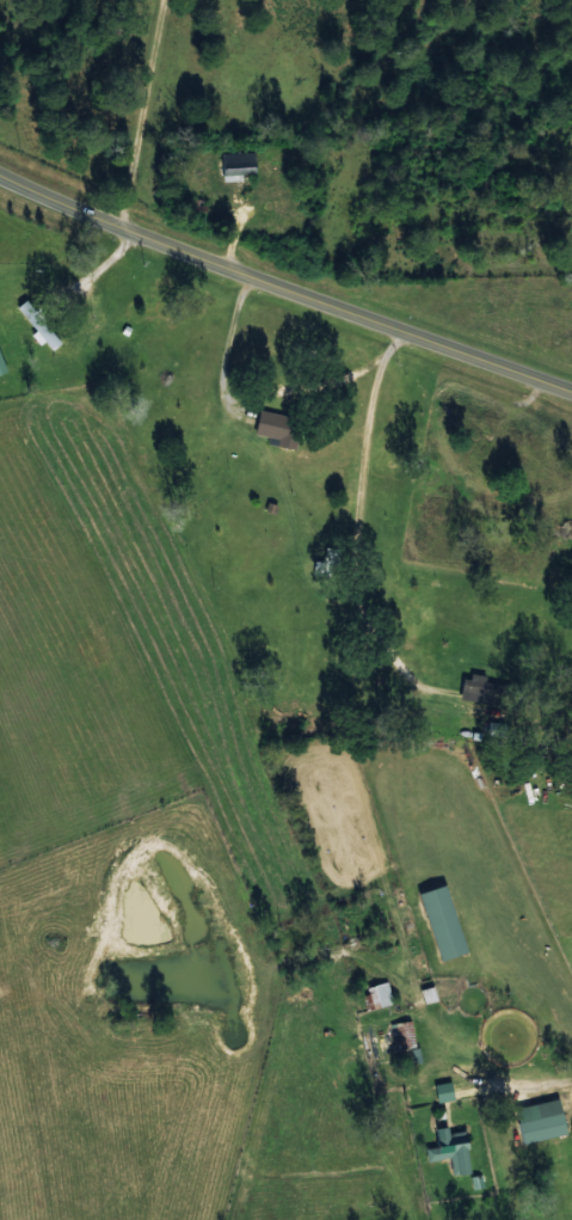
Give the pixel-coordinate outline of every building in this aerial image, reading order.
[(223,181),(242,180),(241,172),(256,172),(255,152),(222,153),(223,181)] [(17,307),(37,330),(31,335),(40,344),(44,341),(52,350),(62,341),(24,300),(17,307)] [(300,419),(260,410),(255,433),(269,436),(267,443),(293,449),(300,419)] [(461,698),(488,704),(490,695),(503,698),(506,685),(485,681),(486,675),(467,671),(461,698)] [(506,724),(489,721),(487,734),(504,737),(506,724)] [(420,892),(439,961),(465,953),(447,884),(420,892)] [(373,1008),(393,1003),(387,981),(367,986),(373,1008)] [(424,1004),(437,1000),(434,986),(421,990),(424,1004)] [(394,1023),(396,1048),(414,1047),(412,1021),(394,1023)] [(515,1108),(524,1144),(567,1133),(559,1098),(515,1108)] [(435,1129),(438,1147),(425,1149),(427,1161),(450,1158),(453,1175),(471,1173),(465,1130),(448,1133),(447,1127),(435,1129)]
